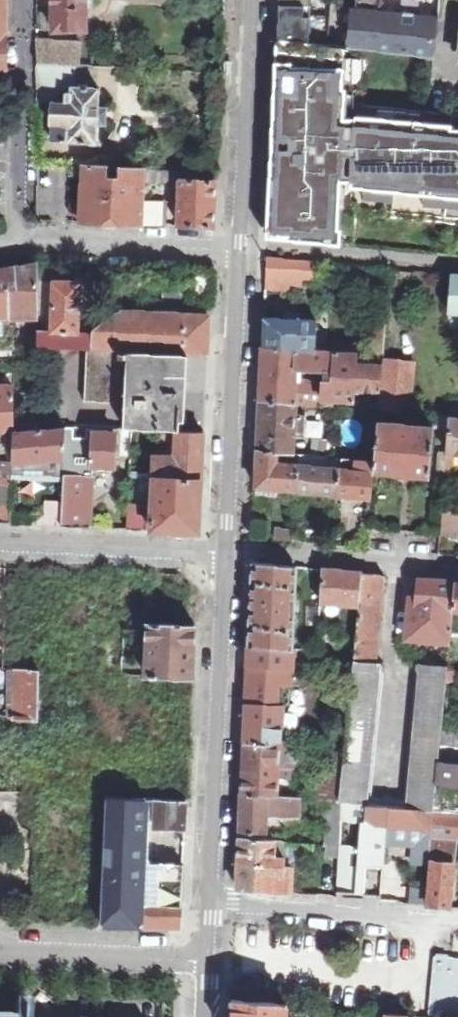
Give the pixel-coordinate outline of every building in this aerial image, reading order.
[(87,29),(86,0),(53,0),(54,29),(87,29)] [(354,5),(351,5),(351,0),(331,0),(329,27),(327,45),(365,49),(434,56),(440,0),(355,0),(354,5)] [(312,43),(314,25),(304,25),(305,5),(279,3),(278,39),(312,43)] [(327,45),(329,27),(314,25),(312,43),(327,45)] [(37,61),(74,64),(78,64),(79,41),(37,39),(37,61)] [(327,45),(312,43),(278,39),(275,105),(372,116),(373,105),(363,104),(365,49),(327,45)] [(97,142),(98,124),(98,106),(99,88),(73,86),(74,64),(37,61),(37,101),(52,102),(52,123),(53,123),(53,139),(68,140),(69,141),(97,142)] [(233,85),(235,61),(226,61),(225,64),(224,84),(229,84),(233,85)] [(330,242),(341,133),(415,141),(424,142),(428,110),(373,105),(372,116),(275,105),(274,119),(270,193),(268,236),(330,242)] [(98,106),(98,124),(107,124),(107,106),(98,106)] [(407,218),(457,223),(457,114),(428,110),(424,142),(415,141),(407,218)] [(341,133),(330,242),(357,245),(358,213),(407,218),(415,141),(341,133)] [(82,221),(141,224),(142,204),(144,181),(144,168),(120,167),(119,176),(108,176),(108,166),(85,164),(82,221)] [(144,181),(173,182),(173,170),(144,168),(144,181)] [(173,182),(180,183),(181,179),(181,170),(173,170),(173,182)] [(181,179),(217,181),(217,173),(181,170),(181,179)] [(179,224),(214,226),(216,196),(217,181),(181,179),(180,183),(179,224)] [(167,205),(142,204),(141,224),(166,225),(167,205)] [(267,274),(292,276),(293,258),(267,256),(267,274)] [(15,310),(40,311),(40,264),(15,268),(15,310)] [(208,354),(210,316),(122,311),(94,332),(79,331),(81,282),(78,282),(79,266),(40,264),(40,311),(39,318),(39,319),(39,346),(88,348),(182,353),(208,354)] [(99,267),(88,266),(87,276),(99,277),(99,267)] [(15,310),(15,268),(0,270),(0,312),(15,310)] [(457,275),(456,286),(452,286),(449,310),(457,311),(457,275)] [(264,346),(319,349),(319,344),(316,344),(317,318),(265,316),(264,346)] [(39,346),(39,319),(25,319),(26,349),(39,349),(39,346)] [(15,344),(7,344),(6,352),(15,353),(15,344)] [(335,350),(319,349),(264,346),(263,364),(261,399),(306,404),(322,405),(323,382),(300,381),(301,369),(334,371),(335,350)] [(182,368),(182,353),(88,348),(86,400),(127,402),(126,427),(157,429),(177,430),(179,430),(180,413),(178,412),(178,400),(179,393),(181,393),(182,368)] [(323,382),(322,405),(326,405),(326,399),(356,400),(357,387),(375,388),(382,389),(384,364),(376,364),(357,363),(358,351),(335,350),(334,371),(333,382),(323,381),(323,382)] [(15,371),(15,353),(6,352),(4,352),(4,372),(15,371)] [(385,352),(377,352),(376,364),(384,364),(385,359),(385,352)] [(382,399),(381,410),(412,413),(416,362),(385,359),(384,364),(382,389),(382,399)] [(31,402),(39,401),(39,386),(31,387),(31,402)] [(15,429),(15,414),(15,387),(0,387),(0,430),(15,429)] [(305,434),(306,404),(261,399),(260,418),(259,448),(293,452),(295,433),(305,434)] [(31,412),(40,411),(39,401),(31,402),(31,412)] [(31,412),(15,414),(15,429),(15,431),(40,429),(40,411),(31,412)] [(433,415),(432,426),(435,426),(450,427),(451,416),(433,415)] [(453,417),(451,416),(450,427),(448,452),(457,453),(457,417),(453,417)] [(435,426),(432,426),(380,421),(376,460),(375,470),(429,476),(435,426)] [(63,502),(62,525),(90,527),(94,464),(116,465),(117,427),(67,425),(67,427),(66,457),(64,480),(63,502)] [(40,429),(15,431),(14,460),(66,457),(67,427),(40,429)] [(177,430),(157,429),(157,443),(171,444),(176,444),(177,430)] [(176,444),(171,444),(171,449),(176,449),(175,457),(156,456),(155,477),(202,480),(204,446),(205,432),(204,431),(179,430),(177,430),(176,444)] [(293,452),(259,448),(258,461),(257,486),(298,490),(301,452),(293,452)] [(341,456),(301,452),(298,490),(338,494),(341,456)] [(439,452),(438,469),(447,470),(448,452),(439,452)] [(376,460),(341,456),(338,494),(372,498),(375,470),(376,460)] [(66,457),(14,460),(13,469),(25,470),(25,474),(50,475),(50,480),(64,480),(66,457)] [(14,460),(0,460),(0,463),(0,522),(11,523),(13,469),(14,460)] [(201,518),(202,480),(155,477),(154,505),(153,530),(200,532),(201,518)] [(46,524),(62,525),(63,502),(47,501),(46,524)] [(128,528),(143,529),(144,505),(129,504),(128,528)] [(153,530),(154,505),(144,505),(143,529),(153,530)] [(457,537),(457,511),(443,510),(442,535),(457,537)] [(279,539),(294,540),(295,531),(280,530),(279,539)] [(294,648),(297,566),(254,562),(251,607),(250,644),(294,648)] [(360,604),(363,572),(322,569),(321,601),(360,604)] [(355,661),(376,663),(385,574),(363,572),(360,604),(355,661)] [(453,610),(456,582),(418,578),(415,578),(413,580),(413,583),(412,583),(411,597),(407,638),(450,642),(453,610)] [(148,675),(193,677),(194,653),(196,624),(150,622),(148,675)] [(294,648),(250,644),(249,655),(249,664),(293,668),(294,648)] [(341,802),(369,804),(383,664),(376,663),(355,661),(346,751),(341,802)] [(406,807),(434,810),(439,760),(448,666),(420,664),(406,807)] [(18,668),(17,720),(39,721),(41,670),(42,670),(42,669),(18,668)] [(245,741),(281,745),(284,685),(248,684),(247,707),(245,741)] [(243,791),(278,795),(280,766),(298,767),(299,746),(281,745),(245,741),(244,765),(243,791)] [(320,800),(341,802),(346,751),(334,750),(331,779),(319,778),(317,799),(320,800)] [(434,810),(457,812),(457,762),(439,760),(434,810)] [(241,831),(265,833),(267,813),(297,816),(299,797),(278,795),(243,791),(242,806),(242,811),(242,812),(241,831)] [(186,828),(187,801),(108,796),(102,923),(181,926),(184,863),(144,861),(146,804),(157,805),(156,819),(157,819),(157,822),(156,826),(186,828)] [(339,846),(341,802),(320,800),(319,817),(328,818),(325,845),(339,846)] [(432,828),(434,810),(406,807),(369,804),(341,802),(339,846),(337,891),(381,894),(387,824),(432,828)] [(450,906),(457,837),(457,838),(457,812),(434,810),(432,828),(429,862),(431,862),(427,904),(450,906)] [(238,887),(287,892),(287,890),(288,890),(290,863),(284,862),(284,855),(278,854),(278,849),(283,849),(284,840),(241,836),(239,863),(238,887)] [(429,1014),(457,1016),(457,957),(435,955),(429,1014)] [(288,1003),(233,998),(232,1016),(288,1016),(288,1003)]
